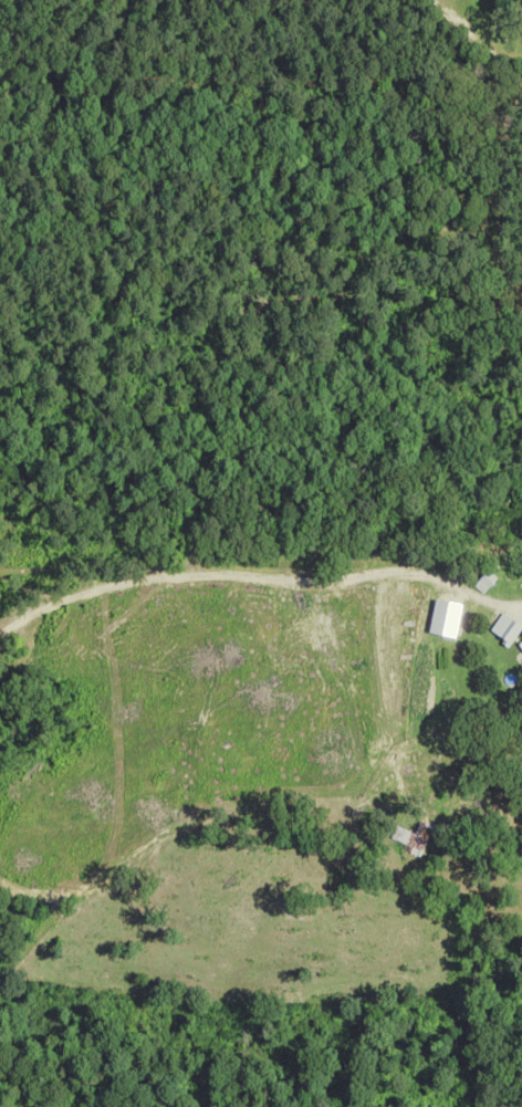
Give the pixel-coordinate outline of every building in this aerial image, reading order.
[(410,831),(395,826),(390,840),(405,845),(410,831)]
